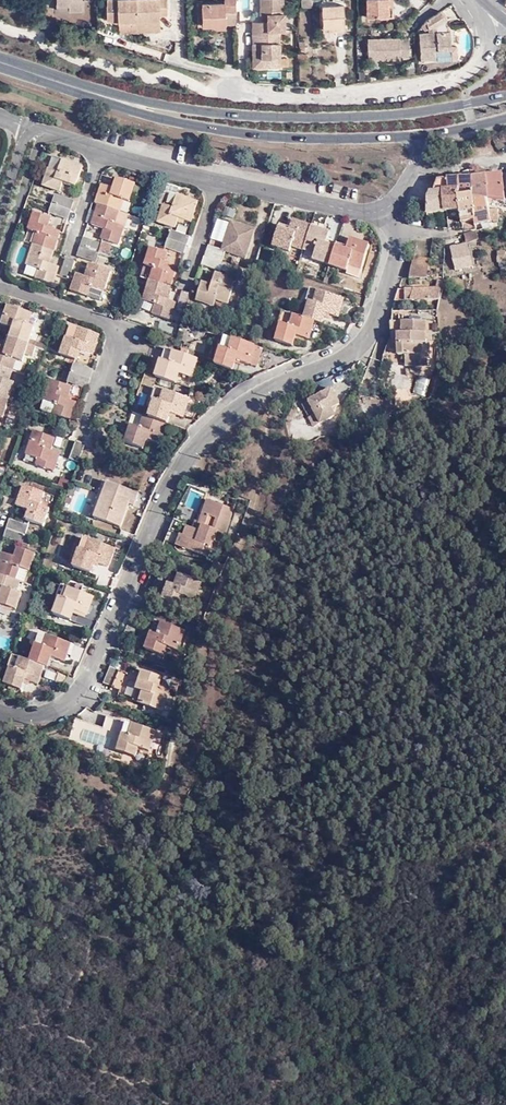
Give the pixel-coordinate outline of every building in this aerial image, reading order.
[(69,11),(82,11),(82,0),(57,0),(57,6),(69,6),(69,11)] [(160,22),(160,16),(167,15),(167,0),(107,0),(107,19),(118,22),(136,22),(160,22)] [(236,0),(225,0),(225,3),(201,4),(202,26),(215,26),(216,29),(226,29),(226,26),(226,11),(236,11),(236,0)] [(280,58),(280,43),(279,31),(286,32),(285,14),(279,14),(279,0),(259,0),(260,14),(263,14),(266,14),(267,22),(263,22),(252,22),(253,68),(268,67),(268,59),(280,58)] [(366,17),(385,17),(384,0),(366,0),(366,17)] [(329,27),(330,32),(345,31),(345,27),(344,4),(322,5),(323,27),(329,27)] [(226,26),(236,25),(236,11),(226,11),(226,26)] [(451,50),(451,46),(450,31),(436,32),(436,28),(447,21),(440,11),(426,20),(429,32),(418,33),(420,62),(435,60),(435,57),(435,51),(451,50)] [(136,32),(136,22),(119,22),(119,33),(136,32)] [(400,38),(367,40),(368,59),(401,58),(401,57),(409,57),(409,40),(400,41),(400,38)] [(280,67),(280,58),(268,59),(268,67),(280,67)] [(53,156),(49,169),(58,172),(62,160),(53,156)] [(58,172),(49,169),(42,186),(60,192),(64,183),(75,187),(83,167),(62,160),(58,172)] [(486,177),(488,201),(503,202),(503,204),(505,204),(505,199),(501,174),(486,177)] [(486,177),(471,179),(474,199),(474,204),(488,202),(488,201),(486,177)] [(98,204),(120,212),(124,201),(130,203),(136,185),(116,179),(113,188),(101,185),(95,203),(98,204)] [(458,180),(458,191),(459,200),(474,199),(471,179),(458,180)] [(458,191),(458,180),(437,180),(433,192),(431,192),(426,203),(426,214),(444,213),(443,191),(458,191)] [(459,200),(458,191),(443,191),(444,213),(447,213),(460,213),(459,200)] [(178,219),(185,221),(191,223),(198,202),(167,192),(163,205),(158,223),(175,228),(177,222),(178,219)] [(56,194),(52,204),(71,210),(74,201),(56,194)] [(474,199),(459,200),(460,213),(461,224),(476,222),(474,204),(474,199)] [(476,222),(477,225),(498,221),(498,216),(497,211),(488,211),(488,202),(474,204),(476,222)] [(71,210),(52,204),(49,213),(68,220),(71,210)] [(116,224),(120,212),(98,204),(91,225),(104,229),(100,238),(118,245),(125,227),(116,224)] [(37,233),(33,245),(54,252),(61,232),(48,227),(51,218),(33,212),(27,230),(28,230),(37,233)] [(292,247),(302,251),(311,225),(293,219),(288,231),(279,227),(272,247),(290,252),(292,247)] [(205,256),(222,262),(225,251),(245,258),(255,229),(231,221),(222,250),(209,245),(205,256)] [(329,265),(336,246),(325,243),(329,231),(311,225),(302,251),(321,257),(319,262),(329,265)] [(24,242),(33,245),(37,233),(28,230),(24,242)] [(168,239),(187,245),(190,237),(171,230),(168,239)] [(477,234),(465,237),(467,246),(479,243),(477,234)] [(80,246),(99,253),(102,243),(83,237),(80,246)] [(349,266),(361,270),(369,244),(350,238),(346,249),(336,246),(329,265),(347,272),(349,266)] [(184,254),(187,245),(168,239),(165,248),(184,254)] [(54,252),(33,245),(26,265),(27,266),(38,269),(35,277),(35,279),(53,285),(59,267),(50,264),(54,252)] [(95,263),(99,253),(80,246),(76,256),(95,263)] [(472,269),(467,246),(452,250),(456,273),(472,269)] [(149,280),(170,287),(177,267),(165,263),(168,254),(150,248),(140,277),(149,280)] [(499,267),(505,267),(505,260),(505,250),(498,250),(499,267)] [(218,271),(222,262),(205,256),(202,265),(218,271)] [(75,260),(66,257),(60,277),(69,280),(76,260),(75,260)] [(413,259),(411,280),(428,280),(429,260),(413,259)] [(235,266),(223,262),(221,270),(233,273),(235,266)] [(91,288),(102,292),(104,293),(111,271),(90,263),(85,277),(76,274),(70,292),(88,298),(91,288)] [(38,269),(27,266),(25,274),(35,277),(38,269)] [(359,276),(361,270),(349,266),(347,272),(359,276)] [(228,304),(236,279),(215,273),(211,285),(202,282),(196,301),(214,307),(216,300),(228,304)] [(166,299),(170,287),(149,280),(142,301),(155,305),(152,315),(170,320),(176,302),(166,299)] [(436,287),(401,289),(398,301),(438,299),(442,282),(441,280),(436,287)] [(99,301),(102,292),(91,288),(88,298),(99,301)] [(313,302),(317,291),(309,288),(306,300),(309,301),(313,302)] [(192,294),(182,291),(175,310),(186,314),(192,294)] [(304,318),(315,321),(322,324),(325,313),(338,318),(343,299),(317,291),(313,302),(309,301),(304,318)] [(13,328),(10,338),(28,344),(34,327),(28,325),(32,313),(7,305),(1,324),(13,328)] [(309,340),(315,321),(304,318),(293,315),(289,326),(281,324),(275,341),(293,347),(296,336),(309,340)] [(426,366),(426,354),(421,354),(420,344),(425,344),(425,323),(401,323),(401,336),(401,344),(397,344),(396,346),(396,356),(403,356),(403,367),(426,366)] [(100,335),(72,326),(68,338),(66,337),(60,355),(77,360),(80,351),(93,356),(100,335)] [(215,365),(233,371),(236,361),(249,365),(255,346),(232,339),(224,336),(215,365)] [(392,346),(396,346),(397,344),(401,344),(401,336),(392,336),(392,346)] [(10,338),(6,348),(0,346),(0,367),(13,371),(17,360),(22,362),(25,355),(32,357),(35,347),(28,344),(10,338)] [(263,349),(255,346),(249,365),(257,367),(263,349)] [(198,359),(164,348),(155,377),(177,384),(180,373),(192,377),(198,359)] [(72,373),(90,379),(94,370),(75,364),(72,373)] [(62,379),(69,381),(72,373),(64,371),(62,379)] [(86,389),(90,379),(72,373),(69,381),(68,383),(86,389)] [(425,393),(427,377),(418,375),(415,391),(425,393)] [(67,399),(72,388),(51,380),(41,410),(54,414),(53,415),(71,421),(77,403),(67,399)] [(148,417),(166,424),(167,424),(171,414),(184,418),(190,400),(158,389),(148,417)] [(330,390),(308,401),(314,413),(306,417),(311,426),(333,415),(329,408),(337,404),(330,390)] [(4,418),(9,401),(0,398),(0,416),(4,418)] [(382,408),(376,410),(378,416),(384,414),(382,408)] [(160,443),(166,424),(148,417),(143,416),(139,427),(130,425),(124,442),(143,449),(147,439),(160,443)] [(51,451),(55,439),(34,431),(26,455),(40,460),(38,466),(54,471),(60,454),(51,451)] [(79,463),(85,444),(76,441),(69,459),(79,463)] [(58,487),(68,489),(70,479),(59,477),(58,487)] [(90,516),(93,517),(103,491),(109,493),(112,485),(103,481),(90,516)] [(103,491),(93,517),(121,527),(131,500),(136,502),(138,494),(112,485),(109,493),(103,491)] [(45,493),(24,486),(16,506),(29,511),(26,520),(44,526),(51,509),(41,505),(45,493)] [(201,531),(173,521),(164,542),(208,557),(217,530),(224,532),(233,509),(207,501),(199,524),(203,525),(201,531)] [(27,525),(10,519),(6,528),(24,534),(27,525)] [(6,528),(3,538),(21,543),(24,534),(6,528)] [(121,530),(119,538),(132,542),(135,535),(121,530)] [(31,537),(24,534),(21,543),(29,546),(31,537)] [(83,537),(79,549),(86,552),(90,540),(83,537)] [(86,552),(79,549),(72,567),(91,574),(95,563),(108,568),(115,548),(90,539),(90,540),(86,552)] [(0,556),(0,574),(17,580),(20,568),(28,571),(29,571),(35,554),(17,548),(14,557),(1,553),(0,556)] [(157,579),(152,590),(163,594),(168,583),(173,571),(174,569),(163,564),(157,579)] [(20,581),(24,582),(28,571),(20,568),(17,580),(20,581)] [(210,572),(220,576),(222,572),(211,568),(210,572)] [(179,574),(173,571),(168,583),(174,585),(179,574)] [(168,583),(163,594),(161,599),(181,607),(185,597),(195,601),(203,583),(179,573),(179,574),(174,585),(168,583)] [(0,574),(0,594),(0,595),(0,604),(17,609),(22,593),(17,591),(20,581),(17,580),(0,574)] [(75,611),(87,615),(94,597),(68,587),(64,598),(59,597),(53,614),(71,621),(74,615),(75,611)] [(85,619),(87,615),(75,611),(74,615),(85,619)] [(133,637),(140,620),(132,617),(125,634),(133,637)] [(155,620),(149,636),(155,638),(161,622),(155,620)] [(155,638),(149,636),(145,648),(164,655),(167,647),(178,650),(185,630),(161,622),(155,638)] [(29,662),(44,667),(48,668),(52,658),(65,662),(71,644),(39,633),(29,662)] [(39,685),(44,667),(29,662),(14,656),(4,685),(22,690),(25,680),(39,685)] [(119,671),(111,667),(103,683),(111,687),(120,690),(127,674),(119,670),(119,671)] [(142,692),(139,703),(162,711),(169,690),(159,687),(162,678),(142,671),(136,690),(142,692)] [(177,678),(172,676),(168,688),(176,691),(178,683),(177,678)] [(132,701),(139,703),(142,692),(136,690),(132,701)] [(97,732),(71,724),(66,742),(106,755),(117,718),(103,714),(99,726),(97,732)] [(99,726),(73,718),(71,724),(97,732),(99,726)] [(117,739),(120,740),(126,721),(123,720),(117,739)] [(126,721),(120,740),(117,751),(135,756),(138,747),(149,751),(156,731),(132,723),(126,721)]
